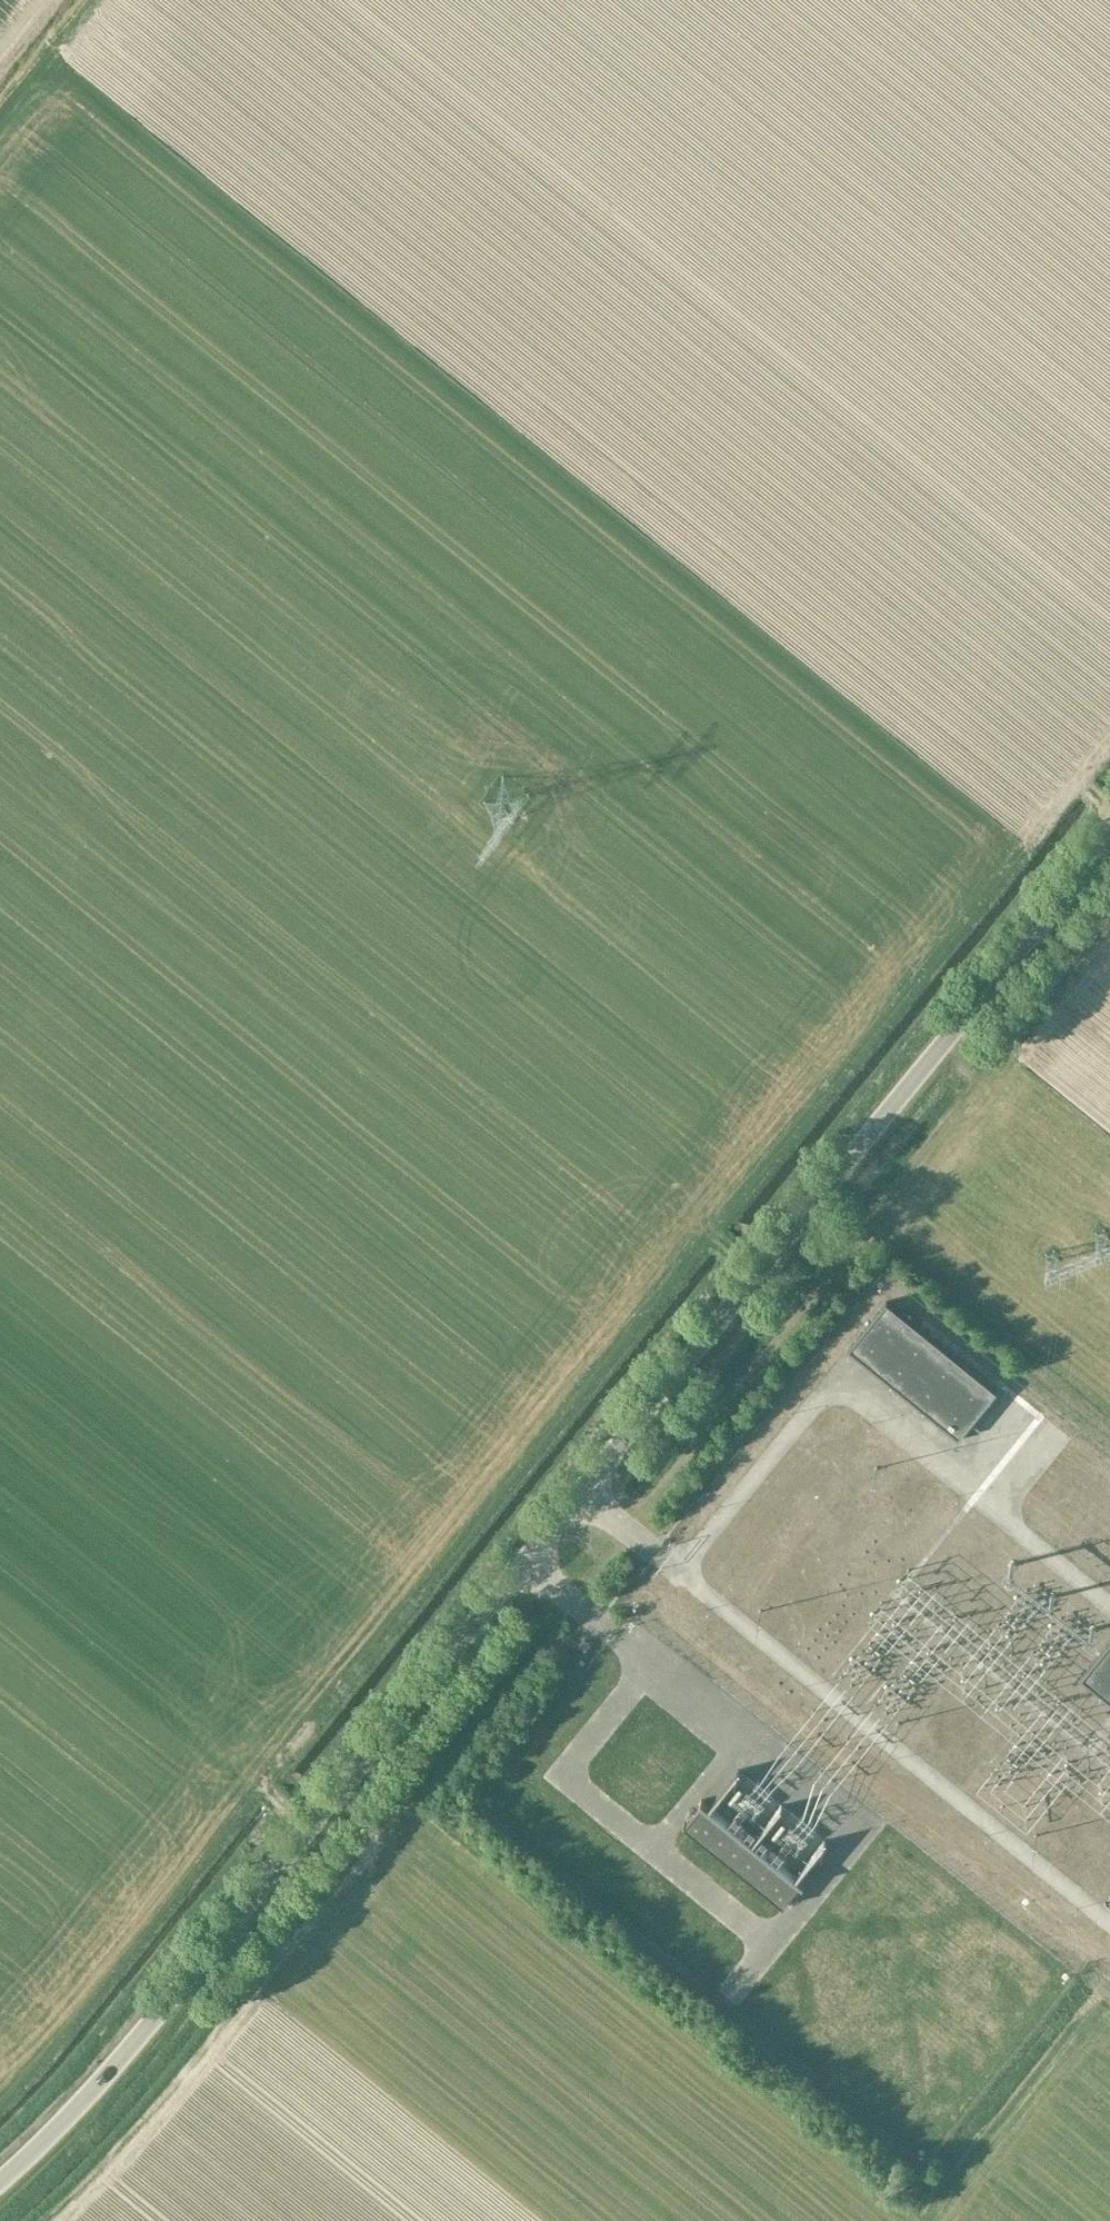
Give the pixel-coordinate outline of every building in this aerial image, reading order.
[(887,1301),(849,1348),(956,1435),(980,1406),(983,1408),(998,1390),(887,1301)] [(931,1521),(944,1530),(961,1507),(947,1498),(931,1521)] [(1081,1677),(1109,1701),(1109,1641),(1081,1677)] [(705,1799),(685,1825),(784,1904),(803,1879),(705,1799)]
